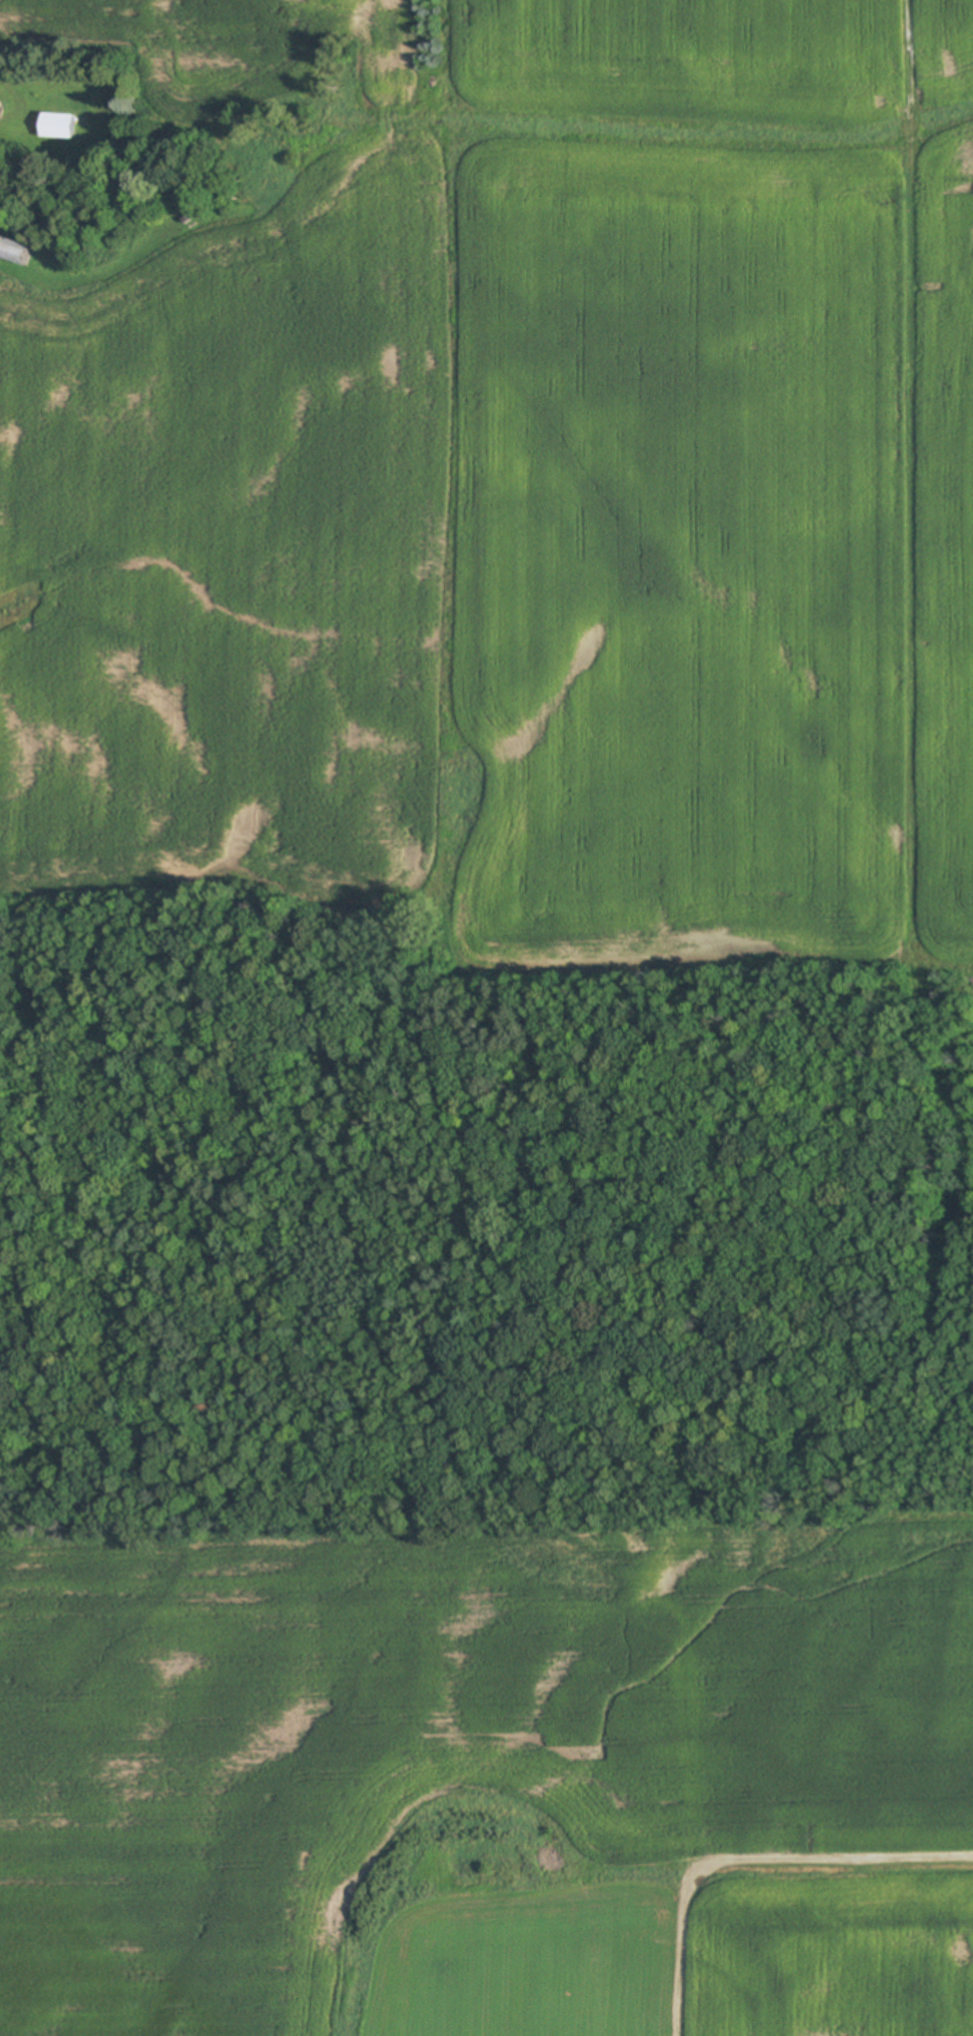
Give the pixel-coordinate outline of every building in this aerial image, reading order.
[(79,116),(48,115),(48,139),(78,140),(79,116)] [(0,239),(0,257),(32,269),(39,253),(0,239)]
